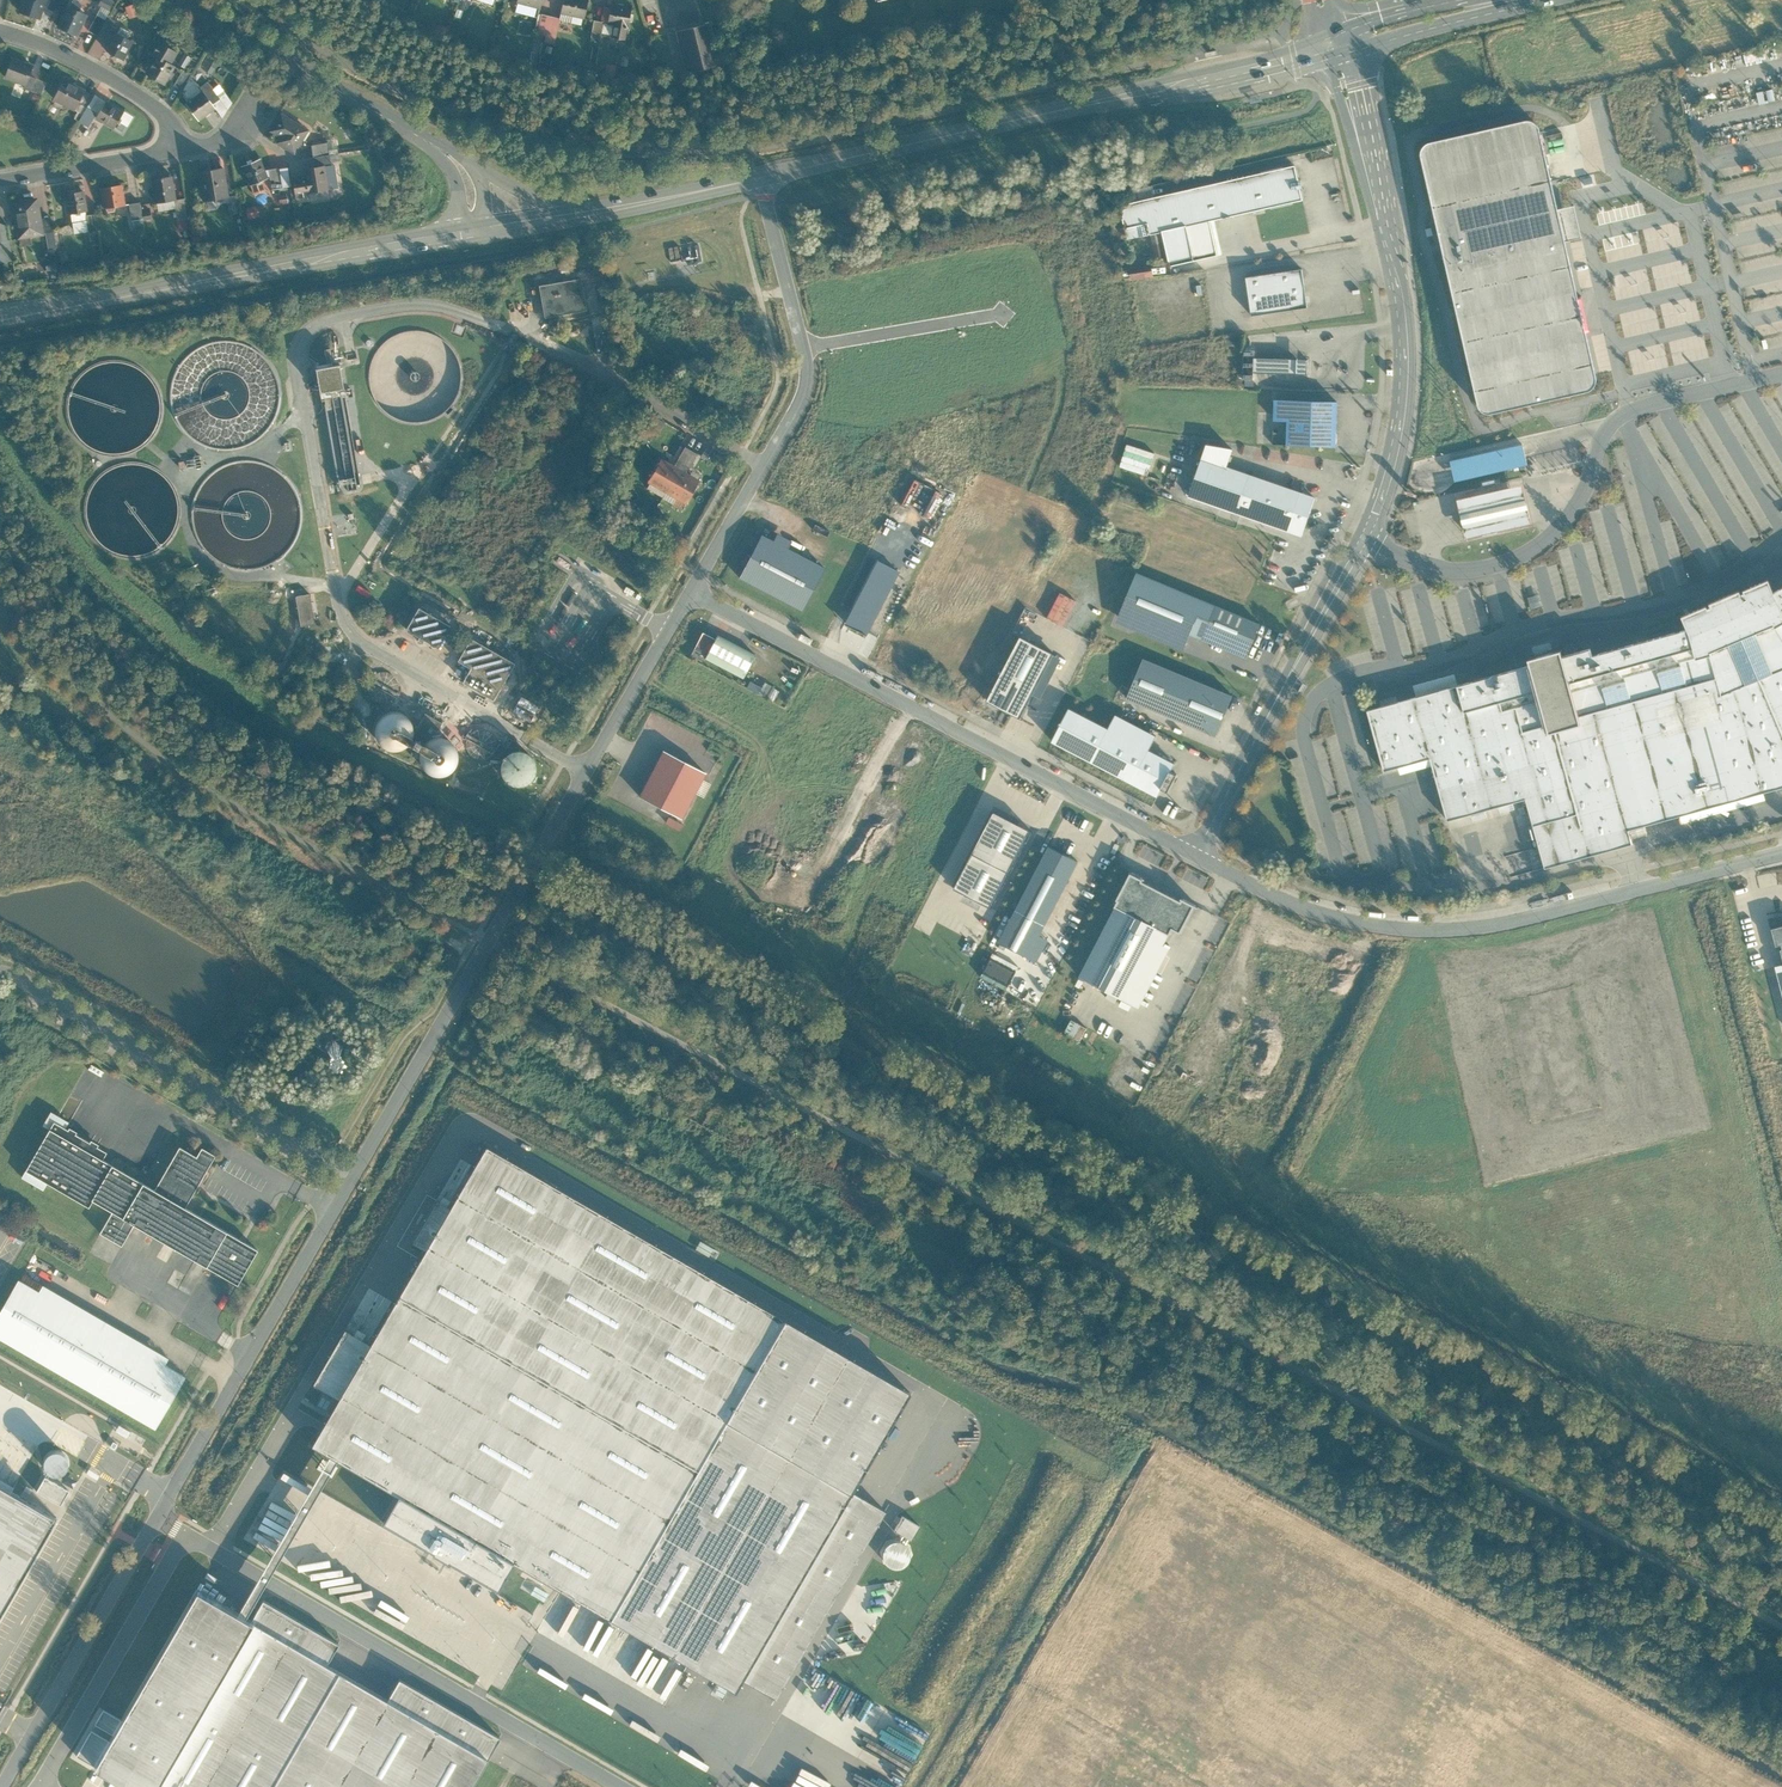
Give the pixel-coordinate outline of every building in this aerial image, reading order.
[(18,13),(39,20),(46,0),(22,0),(18,13)] [(59,0),(50,0),(47,8),(54,11),(59,0)] [(111,0),(101,0),(99,5),(109,9),(112,1),(111,0)] [(517,2),(540,9),(543,0),(518,0),(517,2)] [(561,14),(585,19),(590,0),(564,0),(561,14)] [(137,16),(133,4),(125,7),(130,18),(137,16)] [(628,39),(633,7),(614,4),(613,7),(606,6),(601,22),(595,21),(592,37),(601,38),(602,35),(628,39)] [(77,35),(87,15),(67,6),(58,27),(77,35)] [(460,17),(463,11),(457,9),(454,15),(460,17)] [(560,19),(543,15),(538,34),(546,36),(545,42),(554,44),(560,19)] [(89,31),(97,35),(105,20),(98,16),(89,31)] [(113,24),(105,20),(97,35),(104,39),(113,24)] [(720,65),(710,23),(676,31),(686,73),(720,65)] [(135,43),(116,32),(106,50),(125,61),(135,43)] [(333,41),(324,36),(321,42),(331,47),(333,41)] [(155,59),(146,74),(165,84),(167,79),(170,81),(174,73),(172,72),(175,66),(171,63),(177,54),(159,43),(151,56),(155,59)] [(598,62),(600,47),(594,46),(592,61),(598,62)] [(184,67),(190,57),(184,55),(179,64),(184,67)] [(218,62),(208,56),(202,66),(212,72),(218,62)] [(33,65),(12,58),(5,79),(25,86),(33,65)] [(552,60),(542,58),(540,67),(550,69),(552,60)] [(617,65),(607,64),(606,75),(616,76),(617,65)] [(189,75),(182,72),(175,85),(182,89),(189,75)] [(31,91),(36,78),(30,76),(25,88),(31,91)] [(85,90),(63,79),(52,101),(73,112),(85,90)] [(219,99),(208,82),(201,87),(212,103),(219,99)] [(92,96),(84,91),(78,104),(86,108),(92,96)] [(216,109),(202,91),(186,104),(200,122),(216,109)] [(123,113),(105,102),(95,119),(113,130),(123,113)] [(97,113),(87,107),(78,121),(88,127),(97,113)] [(309,131),(281,113),(269,132),(279,138),(276,143),(295,155),(309,131)] [(1539,120),(1421,147),(1483,411),(1600,383),(1584,314),(1539,120)] [(85,138),(76,132),(73,138),(81,144),(85,138)] [(327,143),(312,146),(313,156),(329,153),(327,143)] [(329,153),(313,156),(316,168),(331,165),(329,153)] [(260,159),(241,167),(249,186),(251,186),(254,195),(266,190),(261,181),(268,177),(260,159)] [(1174,189),(1118,202),(1125,224),(1135,222),(1137,234),(1162,228),(1169,258),(1170,261),(1219,251),(1211,217),(1303,196),(1295,162),(1203,183),(1174,189)] [(305,178),(293,179),(295,197),(328,193),(326,167),(304,170),(305,178)] [(227,199),(223,169),(196,173),(201,202),(227,199)] [(281,188),(279,169),(269,170),(272,189),(281,188)] [(173,200),(169,177),(150,181),(154,204),(173,200)] [(125,206),(121,186),(98,190),(102,211),(125,206)] [(87,212),(83,192),(64,195),(68,215),(87,212)] [(43,235),(37,198),(10,203),(16,240),(43,235)] [(187,218),(184,199),(174,201),(177,219),(187,218)] [(238,202),(229,203),(230,213),(240,211),(238,202)] [(142,219),(139,203),(129,205),(132,221),(142,219)] [(257,206),(246,208),(248,219),(259,218),(257,206)] [(98,230),(96,215),(87,216),(89,231),(98,230)] [(12,261),(7,227),(0,224),(0,263),(12,261)] [(56,248),(53,233),(46,235),(48,250),(56,248)] [(1153,233),(1154,257),(1165,256),(1163,233),(1153,233)] [(679,247),(668,249),(671,262),(682,260),(679,247)] [(53,251),(46,252),(47,259),(55,258),(53,251)] [(1127,259),(1130,274),(1153,271),(1151,255),(1127,259)] [(1302,263),(1246,271),(1251,308),(1308,300),(1302,263)] [(581,277),(539,285),(545,317),(587,309),(581,277)] [(1254,346),(1244,346),(1243,374),(1254,374),(1254,369),(1260,369),(1270,369),(1280,369),(1290,369),(1300,370),(1306,370),(1306,354),(1300,354),(1290,354),(1280,353),(1270,353),(1260,353),(1254,353),(1254,346)] [(340,359),(317,363),(323,397),(346,393),(340,359)] [(1336,395),(1273,395),(1273,415),(1287,415),(1287,440),(1335,442),(1336,395)] [(1522,439),(1451,456),(1453,466),(1456,477),(1527,460),(1525,449),(1522,439)] [(1233,443),(1208,440),(1202,457),(1189,492),(1289,528),(1303,487),(1228,462),(1233,443)] [(1128,443),(1121,465),(1149,474),(1156,452),(1128,443)] [(668,490),(693,448),(686,444),(676,463),(664,457),(649,480),(668,490)] [(693,448),(668,490),(687,502),(702,477),(689,470),(699,452),(693,448)] [(1491,485),(1492,489),(1515,485),(1514,480),(1491,485)] [(1524,495),(1522,483),(1457,499),(1459,509),(1463,526),(1466,539),(1532,524),(1529,512),(1524,495)] [(762,530),(739,572),(801,606),(825,563),(787,543),(791,536),(776,528),(773,535),(762,530)] [(845,620),(868,632),(899,572),(877,560),(845,620)] [(1260,620),(1139,572),(1120,620),(1185,646),(1191,629),(1247,651),(1260,620)] [(1368,708),(1385,768),(1432,756),(1450,818),(1493,805),(1526,797),(1547,867),(1590,855),(1635,843),(1631,828),(1681,814),(1740,798),(1766,791),(1767,790),(1781,786),(1781,585),(1776,588),(1771,579),(1746,590),(1741,592),(1735,594),(1713,603),(1683,614),(1688,627),(1676,630),(1656,636),(1641,641),(1624,646),(1595,653),(1593,646),(1566,653),(1564,646),(1546,651),(1531,655),(1533,662),(1458,683),(1438,689),(1414,695),(1392,701),(1381,704),(1368,708)] [(1047,617),(1064,625),(1077,600),(1060,591),(1047,617)] [(311,593),(296,596),(301,626),(316,623),(311,593)] [(451,624),(420,606),(406,630),(437,648),(451,624)] [(1019,629),(987,692),(1019,709),(1052,646),(1019,629)] [(702,633),(694,648),(707,655),(706,659),(743,678),(754,655),(717,636),(715,640),(702,633)] [(516,661),(473,636),(460,659),(472,666),(464,680),(495,698),(516,661)] [(1141,655),(1126,693),(1217,731),(1233,693),(1141,655)] [(387,671),(380,671),(372,675),(368,682),(369,690),(373,697),(380,702),(388,702),(395,697),(398,691),(398,683),(394,676),(387,671)] [(537,705),(520,695),(512,709),(529,718),(537,705)] [(1115,710),(1107,724),(1068,704),(1052,735),(1157,789),(1161,782),(1168,786),(1177,769),(1170,766),(1173,758),(1148,745),(1156,730),(1115,710)] [(445,774),(446,773),(450,771),(452,768),(454,765),(456,761),(456,758),(456,756),(456,753),(455,750),(453,746),(452,743),(449,740),(446,739),(442,737),(438,736),(434,737),(430,738),(426,740),(424,741),(420,740),(427,727),(434,731),(439,723),(422,714),(411,734),(411,729),(411,726),(410,722),(408,719),(405,715),(402,713),(400,712),(396,710),(392,710),(388,711),(386,711),(382,712),(380,714),(377,717),(375,719),(373,722),(372,727),(372,730),(373,734),(375,739),(376,742),(379,745),(382,746),(384,748),(387,748),(390,749),(392,749),(394,749),(397,749),(400,748),(401,747),(405,745),(406,743),(408,741),(420,747),(418,754),(418,756),(418,759),(418,762),(420,766),(422,768),(424,770),(428,773),(432,774),(435,775),(439,775),(442,775),(445,774)] [(486,728),(478,728),(470,732),(466,739),(467,747),(471,754),(478,759),(486,758),(493,754),(497,747),(497,739),(493,732),(486,728)] [(500,757),(506,746),(500,742),(494,754),(500,757)] [(661,749),(637,795),(680,817),(705,771),(661,749)] [(526,785),(529,784),(532,781),(534,778),(536,775),(536,771),(537,766),(535,762),(534,758),(531,755),(528,753),(525,752),(522,751),(515,751),(512,752),(508,754),(505,757),(502,762),(501,766),(501,770),(501,773),(502,777),(505,781),(508,783),(511,785),(515,786),(519,786),(524,786),(526,785)] [(1740,798),(1681,814),(1683,821),(1768,797),(1766,791),(1740,798)] [(981,902),(992,907),(1032,829),(994,810),(954,887),(963,892),(981,902)] [(1048,843),(1015,906),(1045,921),(1078,858),(1048,843)] [(1128,866),(1108,903),(1114,906),(1169,934),(1174,937),(1194,900),(1128,866)] [(978,908),(981,902),(963,892),(959,898),(978,908)] [(1114,906),(1078,976),(1133,1004),(1169,934),(1114,906)] [(1772,922),(1781,958),(1774,961),(1781,990),(1781,919),(1772,922)] [(132,1223),(238,1284),(260,1246),(186,1202),(215,1152),(200,1143),(196,1151),(178,1141),(153,1184),(102,1155),(105,1149),(60,1122),(63,1117),(49,1108),(42,1120),(48,1124),(19,1174),(41,1186),(45,1179),(89,1204),(93,1197),(110,1207),(98,1228),(122,1241),(132,1223)] [(786,1327),(791,1318),(486,1142),(450,1204),(439,1198),(413,1242),(424,1249),(370,1342),(345,1328),(314,1382),(339,1396),(312,1441),(400,1492),(383,1522),(500,1589),(517,1560),(617,1618),(733,1419),(786,1327)] [(0,1301),(0,1334),(154,1423),(185,1371),(164,1359),(167,1353),(40,1280),(37,1285),(16,1273),(0,1301)] [(141,1304),(146,1294),(140,1292),(135,1302),(141,1304)] [(904,1395),(786,1327),(733,1419),(851,1487),(904,1395)] [(851,1487),(733,1419),(617,1618),(742,1689),(746,1681),(855,1493),(857,1491),(851,1487)] [(55,1475),(67,1469),(68,1459),(63,1451),(53,1450),(45,1456),(45,1468),(49,1473),(55,1475)] [(69,1490),(45,1477),(37,1491),(61,1504),(69,1490)] [(57,1516),(0,1483),(0,1615),(57,1516)] [(882,1509),(855,1493),(746,1681),(773,1697),(882,1509)] [(92,1767),(127,1786),(472,1786),(499,1739),(399,1681),(387,1702),(326,1667),(339,1646),(263,1603),(251,1624),(196,1591),(92,1767)]
